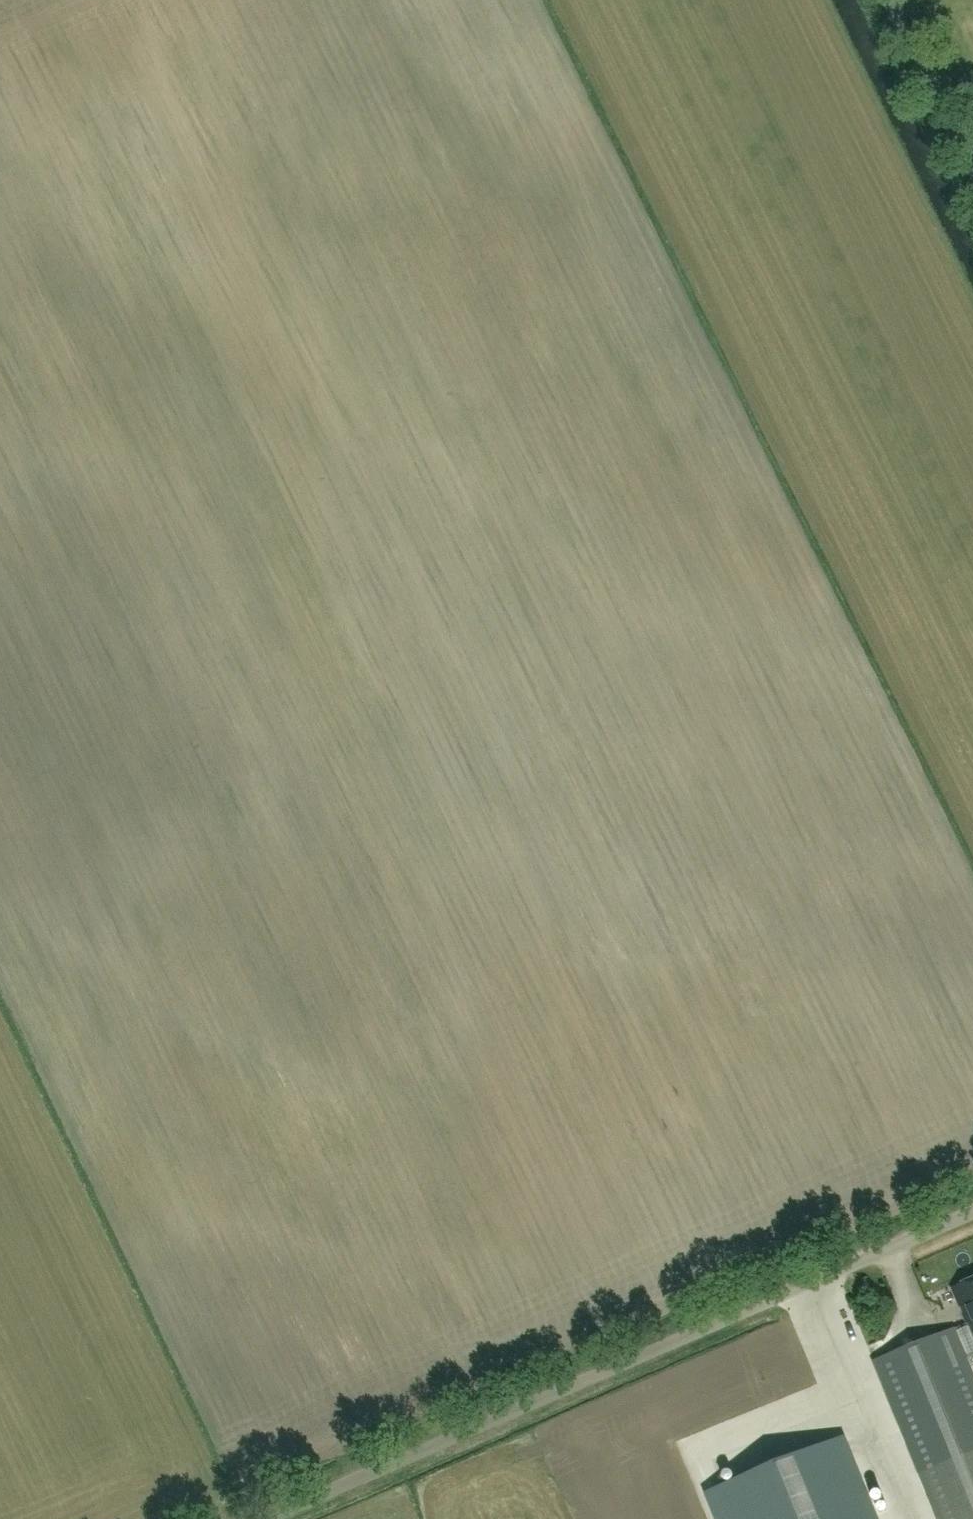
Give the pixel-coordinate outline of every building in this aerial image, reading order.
[(953,1288),(968,1323),(956,1328),(873,1361),(936,1518),(972,1518),(972,1370),(972,1367),(972,1279),(953,1288)] [(814,1405),(840,1395),(810,1320),(784,1330),(814,1405)] [(782,1346),(766,1353),(789,1410),(806,1404),(782,1346)] [(840,1439),(709,1492),(720,1518),(872,1518),(840,1439)]
